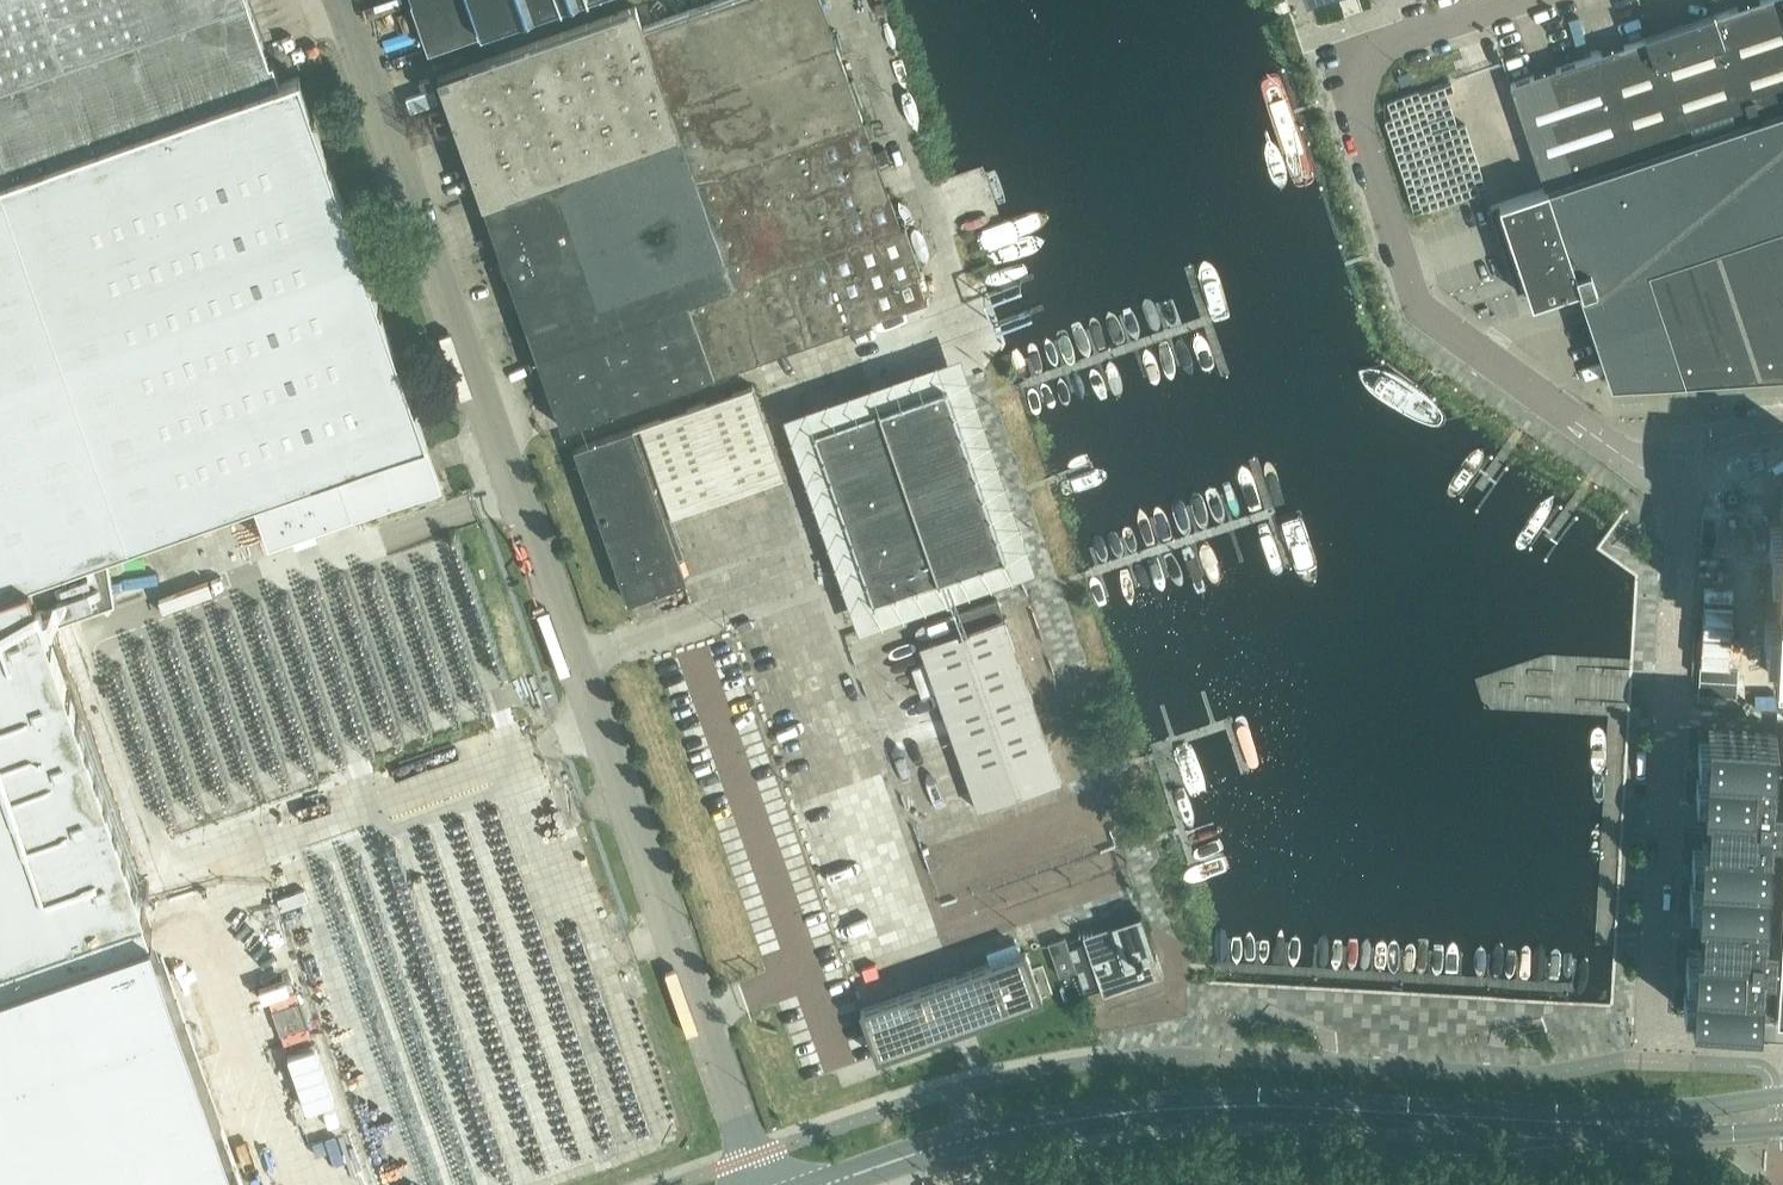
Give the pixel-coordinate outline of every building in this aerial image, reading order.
[(163,953),(154,927),(152,927),(145,907),(146,907),(70,691),(44,619),(58,614),(59,617),(63,615),(116,597),(114,587),(109,552),(255,501),(269,543),(292,535),(314,527),(354,513),(442,482),(442,481),(441,480),(439,473),(429,445),(427,440),(428,439),(418,412),(389,328),(387,322),(370,274),(350,218),(323,141),(305,90),(302,82),(300,77),(301,76),(301,74),(300,73),(298,74),(299,74),(282,80),(279,73),(277,66),(274,60),(273,60),(271,61),(270,61),(248,0),(0,0),(0,1184),(244,1184),(163,953)] [(430,47),(483,28),(562,0),(413,0),(430,47)] [(439,74),(457,124),(460,123),(480,180),(477,181),(484,201),(487,200),(493,217),(490,218),(517,296),(521,294),(541,352),(537,353),(538,355),(542,354),(560,404),(556,405),(563,426),(928,298),(927,296),(926,296),(917,270),(921,269),(906,225),(903,226),(881,165),(891,162),(886,147),(876,151),(833,28),(823,0),(717,0),(644,26),(637,5),(439,74)] [(1511,82),(1546,186),(1782,106),(1782,0),(1754,0),(1716,13),(1715,9),(1645,33),(1647,36),(1511,82)] [(1546,186),(1490,205),(1518,289),(1528,285),(1533,300),(1579,285),(1589,315),(1591,319),(1612,382),(1685,377),(1649,268),(1782,223),(1782,106),(1546,186)] [(1649,268),(1685,377),(1782,371),(1782,223),(1649,268)] [(947,382),(815,428),(875,599),(1006,553),(947,382)] [(633,425),(575,446),(629,599),(649,592),(650,595),(670,588),(669,585),(688,579),(633,425)] [(443,485),(423,492),(428,504),(447,497),(443,485)] [(1773,674),(1782,675),(1782,496),(1773,674)] [(1002,600),(907,633),(990,872),(1085,839),(1002,600)] [(1679,1013),(1717,1015),(1771,1018),(1782,797),(1782,729),(1695,725),(1679,1013)] [(1085,933),(1083,933),(1084,935),(1085,934),(1098,973),(1097,973),(1103,994),(1164,974),(1157,953),(1156,954),(1142,913),(1141,913),(1141,914),(1114,923),(1114,922),(1113,922),(1113,924),(1085,934),(1085,933)] [(1065,935),(1049,941),(1060,974),(1077,968),(1065,935)] [(879,1001),(861,1008),(878,1054),(878,1056),(896,1049),(933,1036),(952,1029),(969,1023),(1043,997),(1027,951),(1026,949),(1022,951),(1019,940),(987,951),(991,962),(879,1001)] [(1065,1165),(1067,1174),(1075,1172),(1074,1163),(1065,1165)]
